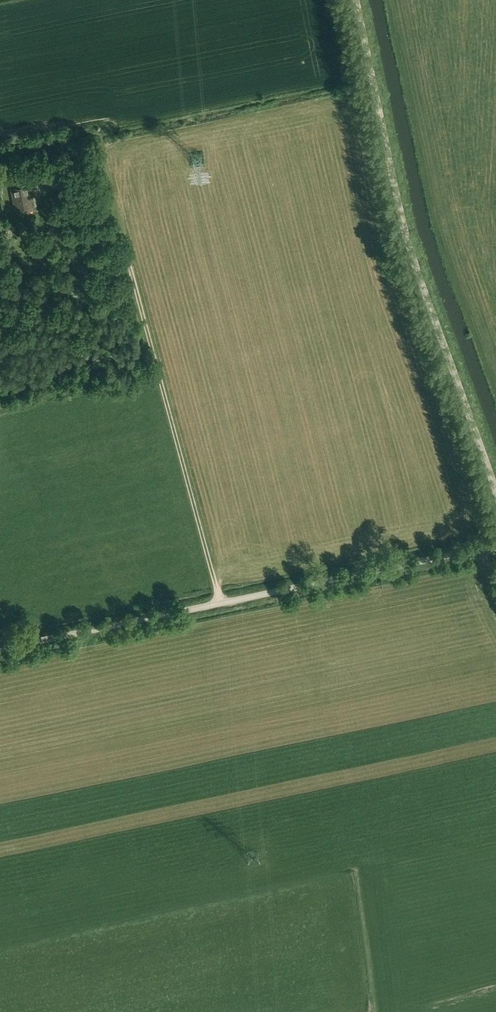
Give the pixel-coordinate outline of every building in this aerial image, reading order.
[(10,187),(14,207),(16,207),(33,203),(32,195),(34,195),(32,186),(30,187),(29,183),(10,187)]
